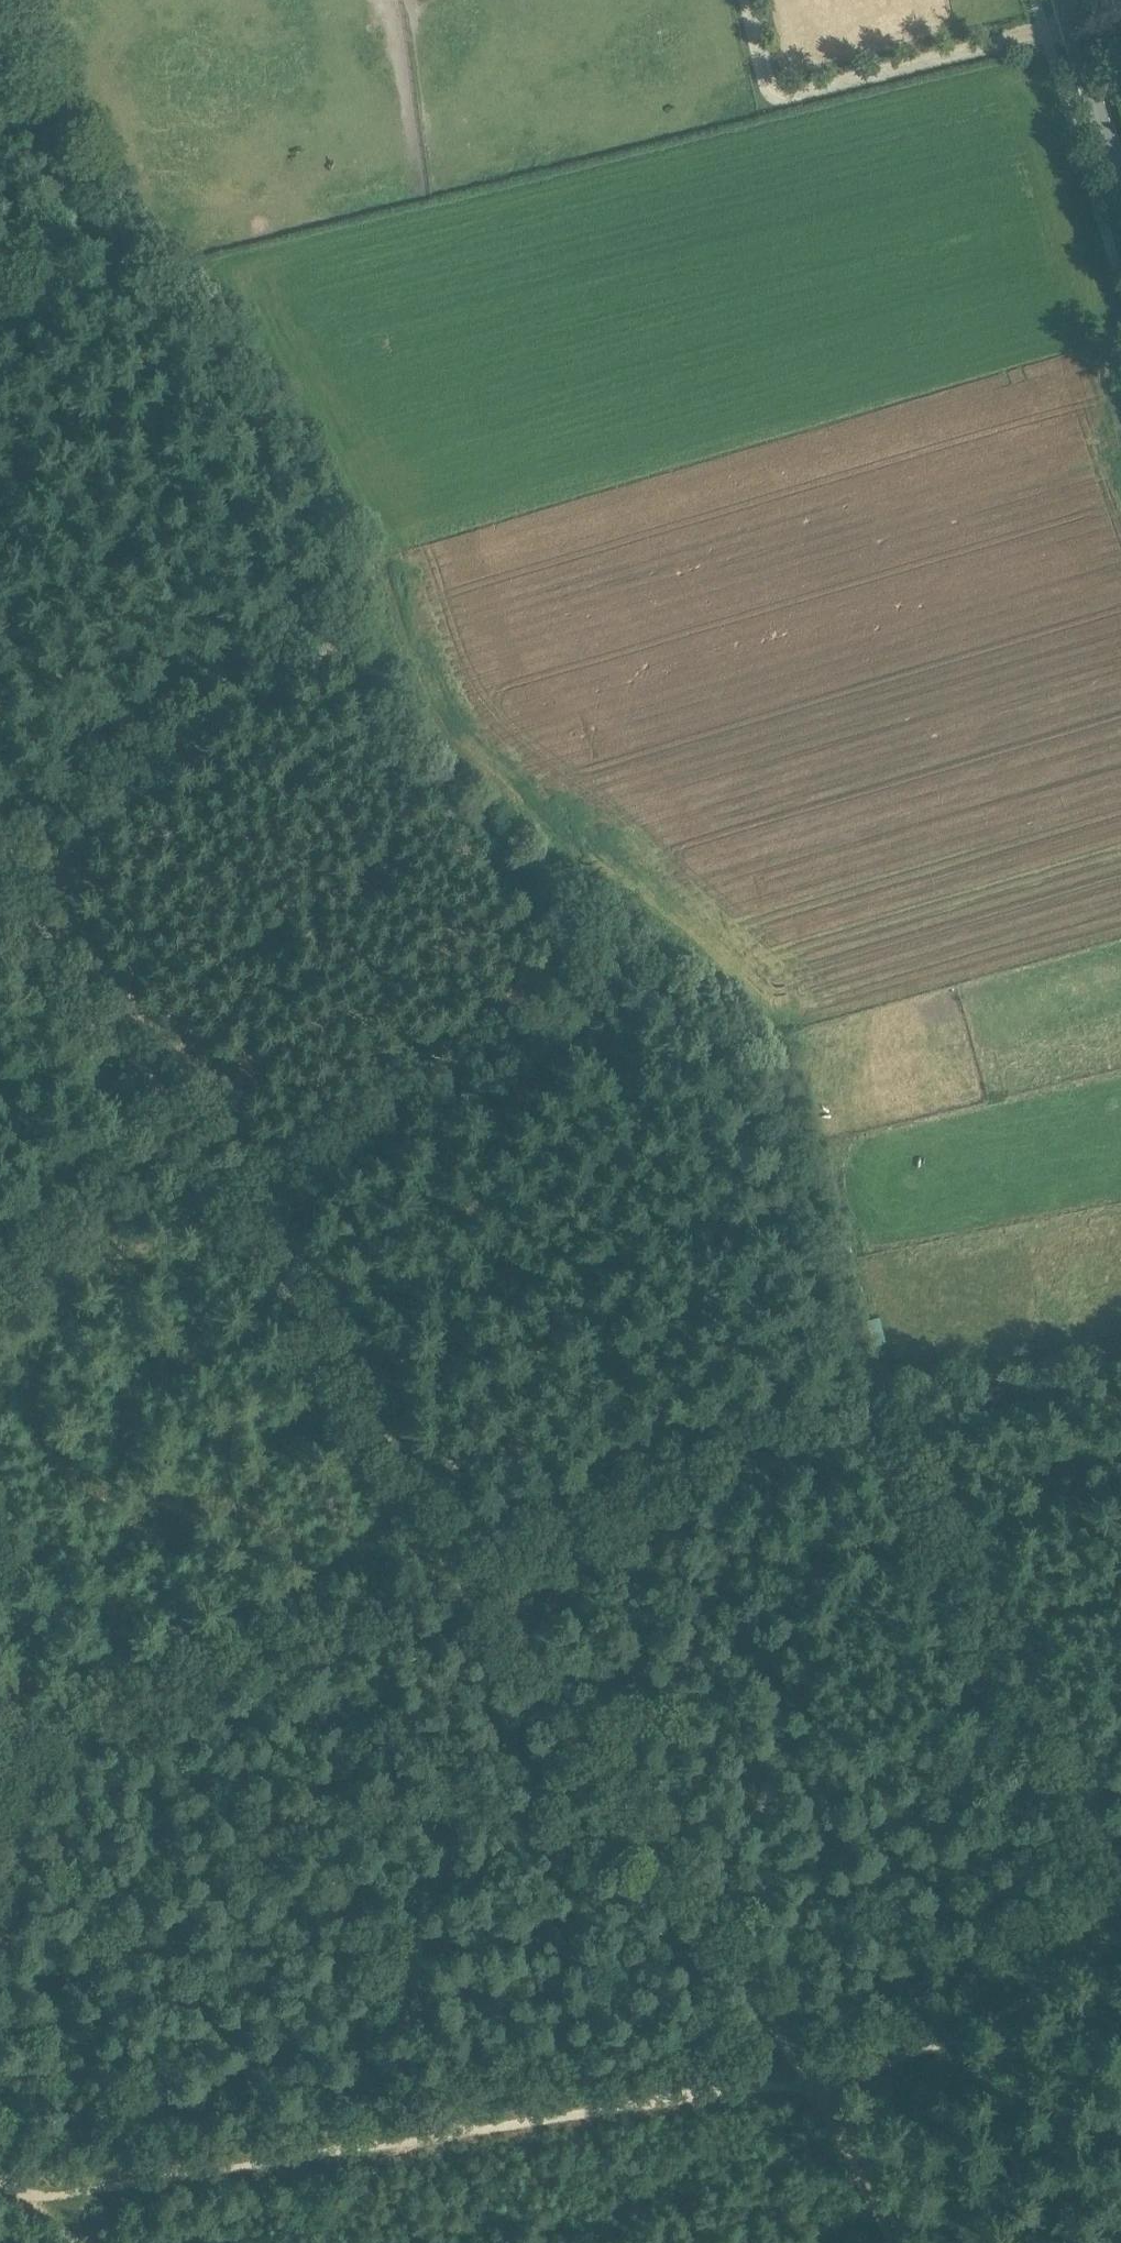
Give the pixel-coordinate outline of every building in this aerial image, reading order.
[(847,1231),(839,1233),(845,1259),(853,1257),(847,1231)]
